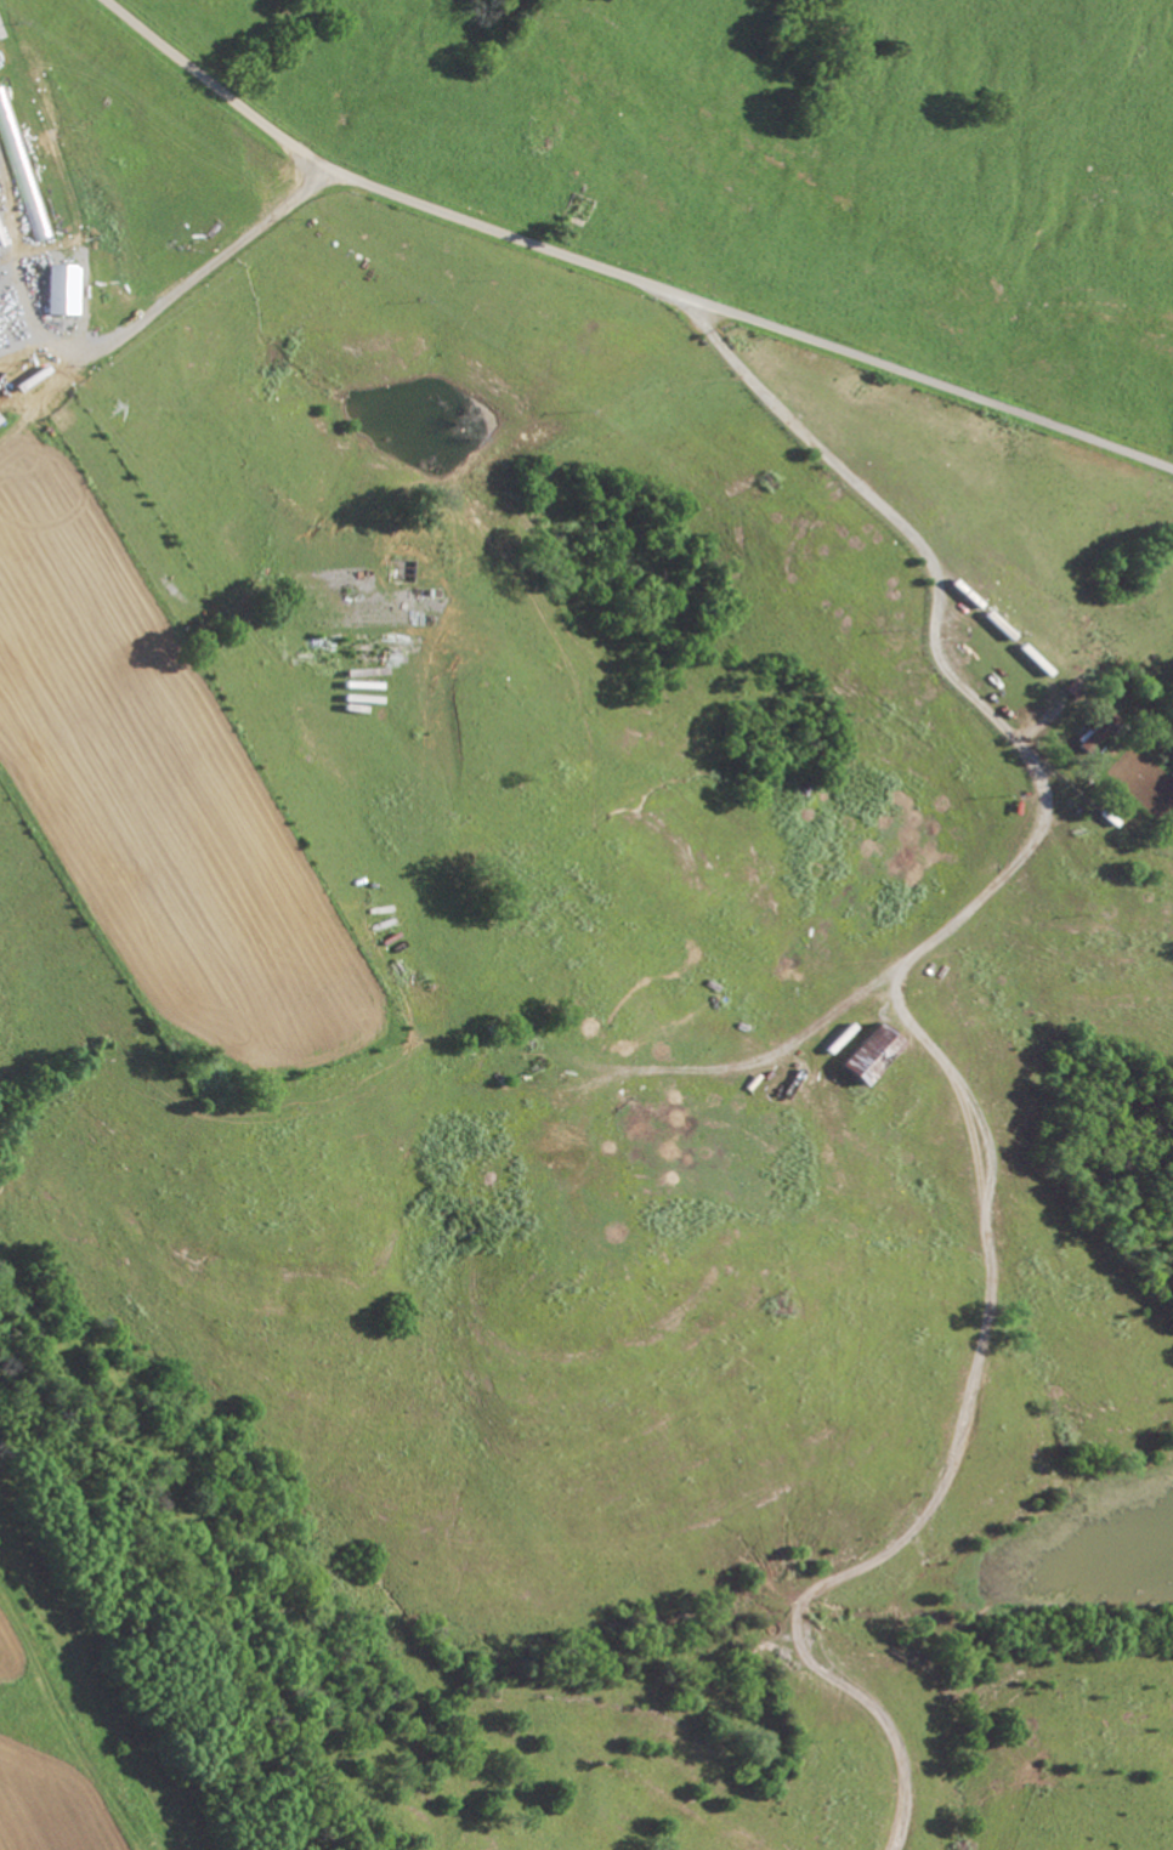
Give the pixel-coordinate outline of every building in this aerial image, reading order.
[(44,315),(75,315),(76,266),(45,265),(44,315)] [(1109,730),(1099,720),(1089,732),(1085,728),(1073,742),(1086,754),(1109,730)] [(855,1090),(896,1049),(871,1024),(834,1062),(845,1073),(841,1077),(855,1090)]
